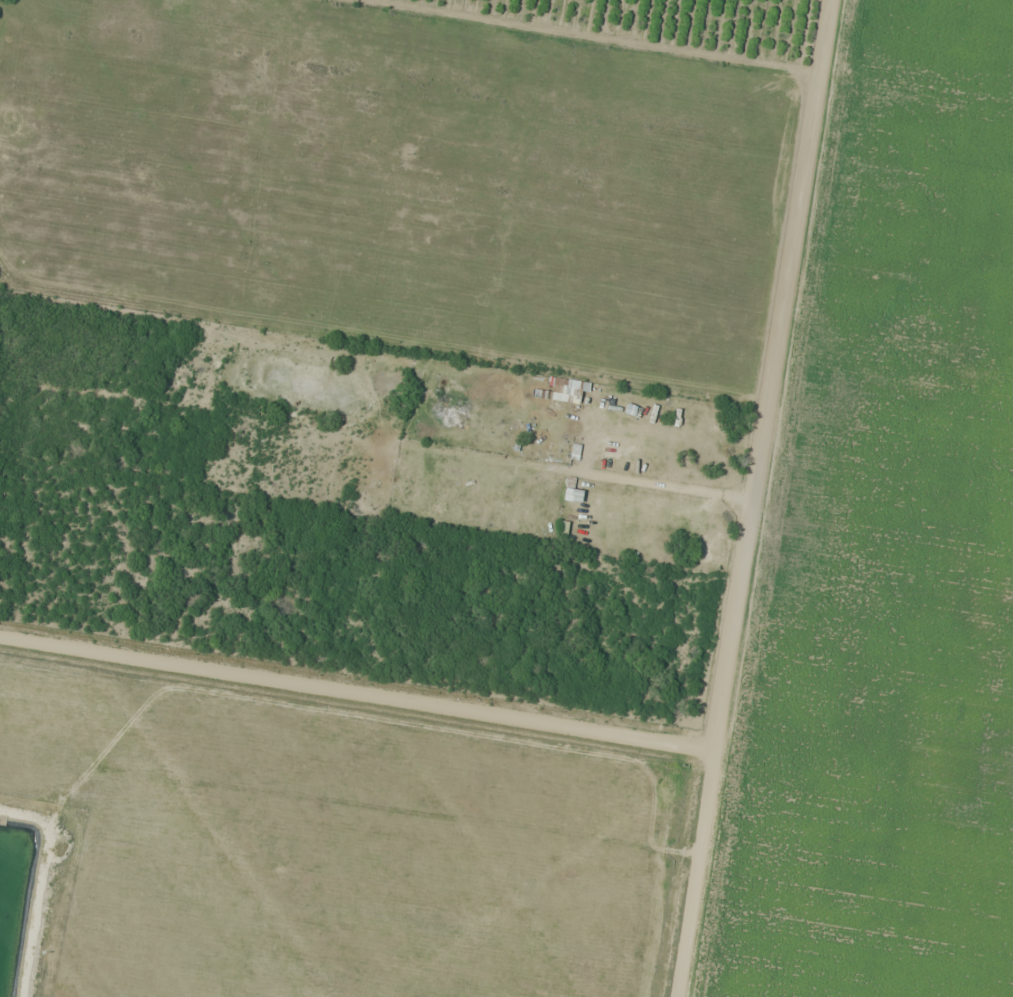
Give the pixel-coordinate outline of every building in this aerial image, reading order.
[(580,404),(583,381),(555,377),(552,400),(580,404)] [(579,466),(581,444),(574,444),(572,465),(579,466)] [(583,503),(586,490),(574,488),(576,480),(569,479),(565,499),(583,503)]
